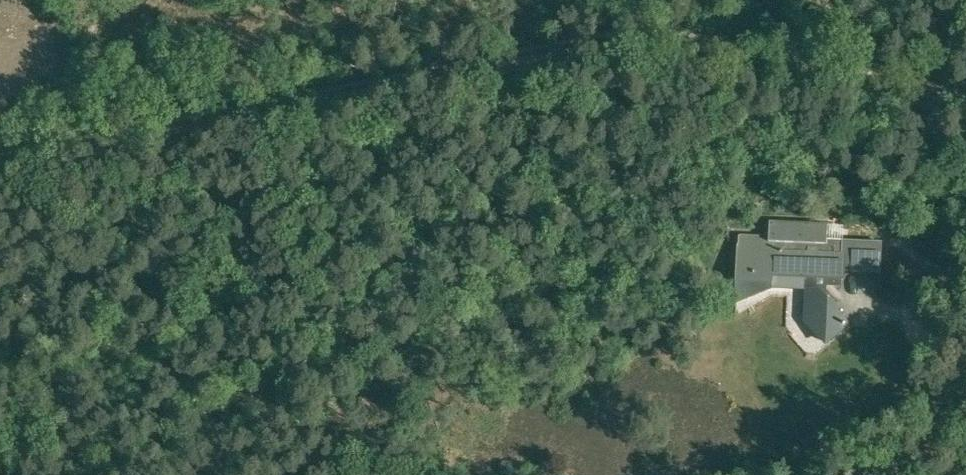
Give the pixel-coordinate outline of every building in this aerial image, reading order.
[(769,237),(739,236),(736,300),(770,287),(771,275),(811,277),(808,321),(827,342),(847,324),(826,301),(827,278),(843,279),(843,271),(880,273),(881,243),(843,241),(827,240),(828,225),(770,222),(769,237)]
